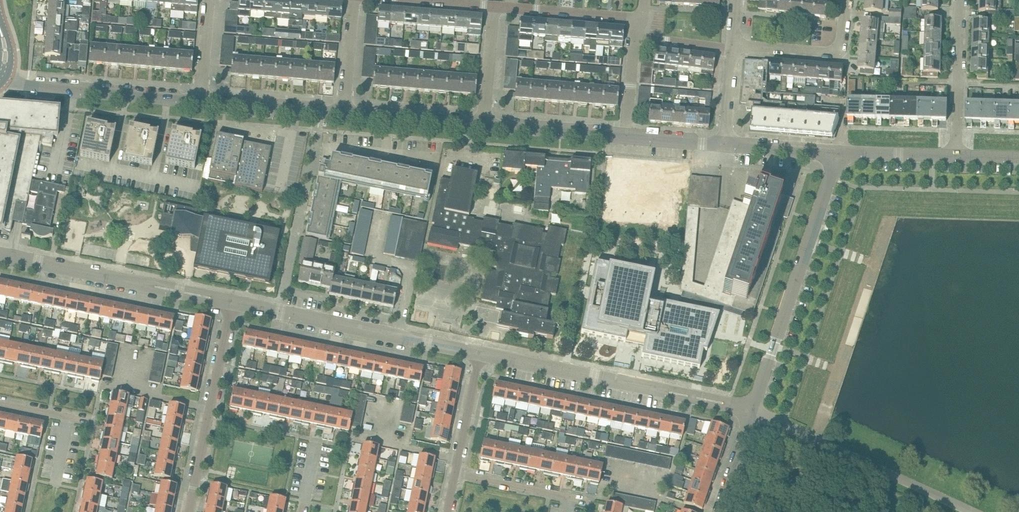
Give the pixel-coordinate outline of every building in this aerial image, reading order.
[(93,3),(100,3),(99,12),(93,12),(92,22),(101,22),(105,23),(105,15),(107,0),(94,0),(93,3)] [(171,5),(171,11),(183,12),(184,0),(172,0),(171,5)] [(183,12),(197,13),(198,0),(184,0),(183,12)] [(252,0),(239,0),(238,3),(238,11),(238,16),(250,17),(251,12),(252,0)] [(250,17),(263,18),(263,17),(264,13),(265,0),(252,0),(251,12),(250,17)] [(277,14),(278,0),(265,0),(264,13),(277,14)] [(277,14),(276,19),(289,20),(289,15),(291,0),(278,0),(277,14)] [(289,20),(302,21),(302,16),(304,1),(295,0),(291,0),(289,15),(289,20)] [(759,9),(767,9),(766,10),(779,12),(780,0),(768,0),(768,2),(760,1),(759,9)] [(779,12),(791,13),(792,0),(780,0),(779,12)] [(802,15),(804,0),(792,0),(791,13),(802,15)] [(814,16),(816,1),(811,0),(804,0),(802,15),(814,16)] [(883,0),(867,0),(866,11),(882,12),(883,0)] [(939,0),(922,0),(922,9),(938,10),(939,0)] [(997,0),(980,0),(979,11),(996,11),(997,0)] [(316,2),(304,1),(302,16),(315,17),(316,2)] [(828,2),(816,1),(814,16),(827,18),(828,2)] [(329,3),(316,2),(315,17),(328,18),(329,3)] [(230,3),(230,10),(238,11),(238,3),(230,3)] [(342,4),(329,3),(328,18),(341,19),(342,4)] [(49,4),(48,16),(63,18),(64,5),(49,4)] [(379,7),(378,16),(378,22),(390,23),(392,8),(379,7)] [(392,8),(390,23),(403,25),(405,9),(392,8)] [(405,9),(403,25),(416,26),(417,10),(405,9)] [(889,18),(901,18),(901,10),(889,9),(889,18)] [(417,10),(416,26),(429,27),(430,11),(417,10)] [(430,11),(429,27),(442,28),(443,12),(430,11)] [(443,12),(442,28),(455,29),(456,13),(443,12)] [(456,13),(455,29),(468,30),(469,15),(456,13)] [(467,35),(480,36),(482,16),(469,15),(468,30),(467,35)] [(48,16),(47,29),(70,31),(71,18),(63,18),(48,16)] [(885,24),(889,24),(901,25),(901,18),(889,18),(879,17),(879,22),(863,20),(862,33),(884,34),(885,24)] [(519,41),(532,42),(532,35),(534,20),(520,19),(520,27),(519,33),(519,39),(519,41)] [(925,19),(925,32),(942,33),(942,19),(925,19)] [(534,20),(532,35),(545,36),(546,21),(534,20)] [(973,34),(990,34),(990,21),(973,20),(973,34)] [(546,21),(545,36),(545,41),(558,42),(559,22),(546,21)] [(195,30),(196,23),(183,22),(182,29),(195,30)] [(570,44),(571,39),(572,23),(559,22),(558,42),(570,44)] [(572,23),(571,39),(584,40),(585,24),(572,23)] [(584,40),(583,46),(590,47),(590,40),(597,41),(598,25),(585,24),(584,40)] [(598,25),(597,41),(596,46),(609,47),(611,26),(598,25)] [(611,26),(609,47),(622,48),(624,28),(611,26)] [(275,37),(275,29),(262,28),(262,36),(275,37)] [(47,29),(46,42),(67,44),(74,44),(75,32),(70,31),(47,29)] [(288,31),(280,31),(280,30),(275,29),(275,37),(288,38),(288,31)] [(300,39),(305,39),(313,40),(314,33),(301,32),(300,39)] [(925,45),(941,46),(942,33),(925,32),(925,45)] [(314,33),(313,40),(326,41),(327,34),(314,33)] [(862,33),(861,45),(876,46),(877,40),(883,40),(884,34),(862,33)] [(326,41),(337,42),(339,42),(340,35),(327,34),(326,41)] [(972,47),(989,47),(990,34),(973,34),(972,47)] [(65,64),(67,46),(67,44),(46,42),(45,49),(43,48),(43,55),(45,55),(51,56),(50,62),(65,64)] [(441,43),(440,51),(444,51),(447,51),(448,48),(448,44),(441,43)] [(466,53),(466,44),(456,43),(455,52),(466,53)] [(479,54),(479,45),(466,44),(466,53),(479,54)] [(75,45),(74,51),(79,51),(78,62),(86,62),(88,46),(80,45),(75,45)] [(89,63),(104,64),(105,46),(91,45),(89,63)] [(861,45),(860,57),(875,58),(876,46),(861,45)] [(925,45),(924,58),(941,59),(941,46),(925,45)] [(104,64),(119,65),(120,48),(105,46),(104,64)] [(972,60),(989,60),(989,47),(972,47),(972,60)] [(119,65),(133,67),(135,49),(120,48),(119,65)] [(653,68),(652,70),(665,72),(665,69),(667,50),(655,48),(653,62),(653,64),(653,68)] [(133,67),(148,68),(149,50),(135,49),(133,67)] [(148,68),(162,69),(164,51),(149,50),(148,68)] [(583,51),(570,50),(569,62),(582,63),(582,55),(583,51)] [(667,50),(665,69),(677,71),(679,51),(667,50)] [(162,69),(177,70),(178,52),(164,51),(162,69)] [(544,52),(535,51),(531,51),(530,58),(543,59),(544,52)] [(679,51),(677,71),(689,72),(691,53),(679,51)] [(192,72),(193,54),(178,52),(177,70),(192,72)] [(689,72),(701,74),(703,54),(691,53),(689,72)] [(703,54),(701,74),(713,75),(715,56),(703,54)] [(595,64),(595,56),(582,55),(582,63),(595,64)] [(608,57),(604,57),(595,56),(595,64),(608,65),(608,57)] [(231,75),(246,76),(247,58),(232,57),(232,60),(232,66),(231,75)] [(621,59),(608,57),(608,65),(621,66),(621,59)] [(860,57),(859,69),(861,69),(860,74),(874,75),(874,70),(875,58),(860,57)] [(246,76),(260,77),(262,59),(247,58),(246,76)] [(941,72),(941,59),(924,58),(924,72),(921,72),(921,77),(938,77),(938,72),(941,72)] [(260,77),(275,79),(276,61),(262,59),(260,77)] [(743,90),(741,104),(747,104),(762,105),(763,92),(766,92),(768,77),(769,62),(769,61),(763,60),(762,61),(745,60),(744,75),(743,90)] [(770,76),(782,77),(783,61),(771,60),(770,76)] [(977,79),(988,79),(989,60),(972,60),(971,73),(977,73),(977,79)] [(275,79),(290,80),(291,62),(276,61),(275,79)] [(795,62),(783,61),(782,77),(781,86),(781,91),(786,92),(787,77),(794,78),(795,62)] [(306,63),(291,62),(290,80),(304,81),(306,63)] [(794,78),(806,79),(807,63),(795,62),(794,78)] [(304,81),(319,82),(320,64),(306,63),(304,81)] [(819,64),(807,63),(806,79),(818,80),(819,64)] [(335,66),(320,64),(319,82),(334,83),(335,66)] [(817,94),(822,95),(823,80),(830,81),(831,65),(819,64),(818,80),(817,94)] [(844,66),(831,65),(830,81),(829,95),(838,96),(838,91),(839,82),(842,82),(844,66)] [(374,69),(374,72),(373,78),(373,87),(388,88),(389,70),(374,69)] [(388,88),(402,89),(404,71),(389,70),(388,88)] [(402,89),(417,90),(418,72),(404,71),(402,89)] [(417,90),(431,92),(433,74),(418,72),(417,90)] [(431,92),(446,93),(447,75),(433,74),(431,92)] [(446,93),(461,94),(462,76),(447,75),(446,93)] [(462,76),(461,94),(475,95),(477,77),(462,76)] [(516,84),(515,90),(515,99),(529,100),(531,82),(516,81),(516,84)] [(848,99),(848,118),(854,118),(862,118),(863,100),(855,100),(856,81),(849,81),(849,86),(849,97),(848,99)] [(529,100),(544,101),(546,83),(531,82),(529,100)] [(560,84),(546,83),(544,101),(559,102),(560,84)] [(575,86),(560,84),(559,102),(573,104),(575,86)] [(573,104),(588,105),(589,87),(575,86),(573,104)] [(604,88),(589,87),(588,105),(602,106),(604,88)] [(617,107),(619,89),(604,88),(602,106),(617,107)] [(698,110),(696,126),(708,127),(710,111),(711,99),(711,98),(711,93),(702,92),(699,92),(699,94),(699,97),(699,98),(701,99),(705,99),(704,111),(700,110),(698,110)] [(747,104),(747,110),(753,111),(751,131),(765,132),(779,133),(792,134),(806,135),(819,136),(833,137),(839,118),(840,108),(822,106),(815,106),(816,97),(809,96),(795,95),(782,94),(768,93),(766,92),(763,92),(762,105),(747,104)] [(881,100),(877,100),(876,118),(890,119),(891,101),(889,101),(889,94),(881,96),(881,100)] [(862,118),(876,118),(877,100),(876,100),(876,97),(870,97),(870,100),(863,100),(862,118)] [(650,99),(649,105),(649,111),(648,122),(660,123),(662,103),(662,100),(650,99)] [(680,109),(674,108),(672,124),(684,125),(686,109),(686,102),(680,101),(680,109)] [(890,119),(904,119),(905,101),(891,101),(890,119)] [(919,102),(905,101),(904,119),(918,120),(919,102)] [(918,120),(932,120),(933,102),(919,102),(918,120)] [(947,102),(933,102),(932,120),(946,120),(947,102)] [(672,124),(674,108),(674,104),(662,103),(660,123),(672,124)] [(967,103),(967,121),(981,122),(981,104),(967,103)] [(981,104),(981,122),(995,122),(995,104),(981,104)] [(1009,104),(995,104),(995,122),(1009,122),(1009,104)] [(1009,104),(1009,122),(1018,123),(1018,105),(1009,104)] [(686,109),(684,125),(696,126),(698,110),(698,106),(692,105),(692,110),(686,109)] [(22,125),(20,107),(20,109),(18,109),(14,108),(14,107),(0,106),(0,124),(22,125)] [(59,111),(20,107),(22,125),(58,126),(59,111)] [(107,127),(96,125),(87,123),(80,156),(109,162),(116,129),(115,129),(107,129),(107,127)] [(0,229),(11,231),(16,203),(27,205),(29,191),(31,181),(39,144),(52,146),(53,138),(54,136),(57,136),(58,126),(22,125),(0,124),(0,230),(0,229)] [(150,131),(138,128),(130,127),(123,159),(152,165),(159,133),(157,132),(157,133),(150,132),(150,131)] [(172,130),(165,163),(195,169),(201,136),(200,136),(192,136),(193,134),(172,130)] [(217,135),(216,137),(207,180),(262,191),(271,148),(243,142),(243,140),(217,135)] [(549,212),(549,205),(549,202),(551,188),(552,188),(575,190),(575,193),(588,194),(588,191),(590,173),(591,161),(571,159),(571,161),(558,160),(545,159),(545,157),(525,155),(503,153),(502,170),(536,173),(534,201),(534,203),(533,210),(549,212)] [(424,175),(417,174),(409,172),(410,171),(397,168),(396,170),(381,166),(382,165),(375,164),(368,163),(368,164),(353,161),(353,159),(346,158),(340,157),(340,158),(332,156),(330,163),(321,161),(318,178),(338,182),(356,186),(356,183),(427,197),(432,176),(425,174),(424,175)] [(609,211),(667,214),(669,181),(678,182),(679,169),(650,167),(649,179),(611,177),(609,211)] [(519,332),(518,334),(516,334),(516,335),(534,339),(534,338),(534,335),(552,339),(555,329),(554,328),(555,326),(557,326),(544,323),(544,322),(545,322),(548,310),(547,310),(550,294),(556,295),(559,280),(551,278),(552,273),(558,274),(561,260),(558,259),(561,245),(563,245),(567,230),(548,226),(547,234),(542,233),(543,230),(513,224),(512,227),(498,224),(499,221),(484,217),(483,222),(474,220),(474,219),(468,218),(468,216),(469,216),(477,174),(453,169),(450,181),(441,179),(431,223),(434,224),(433,228),(431,228),(427,244),(457,250),(458,244),(496,252),(493,267),(497,268),(496,272),(487,270),(481,300),(497,303),(496,309),(503,310),(503,314),(502,314),(500,325),(501,325),(500,327),(498,327),(497,328),(519,332)] [(314,192),(335,196),(338,182),(318,178),(316,185),(315,185),(314,192)] [(31,181),(29,191),(38,193),(34,211),(26,209),(22,225),(31,227),(30,232),(32,233),(33,235),(35,236),(37,237),(38,238),(39,238),(41,239),(43,239),(44,239),(46,238),(48,237),(50,236),(52,237),(54,231),(49,230),(57,192),(64,194),(65,187),(40,182),(40,183),(31,181)] [(746,195),(710,300),(743,311),(750,313),(782,217),(785,218),(791,200),(780,197),(757,189),(754,198),(746,195)] [(312,206),(332,210),(335,196),(314,192),(312,198),(313,199),(312,206)] [(164,204),(160,223),(171,227),(171,233),(181,237),(191,238),(193,238),(194,251),(197,251),(198,252),(194,268),(197,268),(210,270),(209,271),(217,273),(217,272),(232,275),(244,277),(246,277),(246,278),(253,280),(254,279),(266,282),(269,283),(279,234),(262,231),(262,232),(221,223),(221,222),(213,220),(205,219),(204,219),(195,217),(197,210),(181,207),(177,206),(164,204)] [(329,224),(332,210),(312,206),(310,214),(309,213),(308,220),(329,224)] [(361,209),(359,216),(371,218),(372,212),(361,209)] [(370,224),(371,218),(359,216),(358,222),(370,224)] [(403,218),(391,216),(389,222),(401,224),(403,218)] [(426,223),(404,218),(396,257),(418,262),(426,223)] [(306,235),(326,239),(329,224),(308,220),(306,227),(308,227),(306,235)] [(368,231),(370,224),(358,222),(357,228),(368,231)] [(401,224),(389,222),(388,228),(400,231),(401,224)] [(355,234),(367,237),(368,231),(357,228),(355,234)] [(400,231),(388,228),(387,234),(399,237),(400,231)] [(366,243),(367,237),(355,234),(354,241),(366,243)] [(399,237),(387,234),(386,241),(398,243),(399,237)] [(333,277),(335,268),(311,263),(316,240),(304,238),(299,264),(302,264),(298,282),(330,288),(333,277)] [(365,249),(366,243),(354,241),(353,247),(365,249)] [(398,243),(386,241),(384,247),(396,249),(398,243)] [(363,256),(365,249),(353,247),(351,253),(363,256)] [(396,249),(384,247),(383,253),(395,256),(396,249)] [(585,313),(581,333),(644,346),(641,357),(699,369),(703,351),(707,352),(719,314),(649,300),(654,277),(654,275),(635,271),(598,263),(595,262),(585,313)] [(673,265),(673,274),(681,275),(681,265),(673,265)] [(343,279),(340,296),(350,299),(354,282),(355,277),(344,275),(343,279)] [(329,294),(340,296),(343,279),(333,277),(330,288),(329,294)] [(6,298),(9,282),(5,281),(5,280),(0,279),(0,297),(6,298)] [(6,298),(18,301),(21,283),(13,281),(13,283),(9,282),(6,298)] [(350,299),(361,301),(365,284),(354,282),(350,299)] [(18,301),(29,303),(33,287),(29,286),(29,285),(21,283),(18,301)] [(361,301),(372,303),(375,286),(365,284),(361,301)] [(33,287),(29,303),(41,305),(45,288),(37,286),(37,288),(33,287)] [(372,303),(382,305),(386,288),(375,286),(372,303)] [(41,305),(53,308),(56,292),(52,291),(52,289),(45,288),(41,305)] [(386,288),(382,305),(393,307),(397,290),(386,288)] [(60,293),(56,292),(53,308),(65,310),(68,293),(60,291),(60,293)] [(683,291),(681,296),(698,302),(700,297),(683,291)] [(65,310),(76,313),(80,297),(76,296),(76,294),(68,293),(65,310)] [(84,298),(80,297),(76,313),(88,315),(92,297),(84,296),(84,298)] [(88,315),(100,317),(103,302),(99,301),(100,299),(92,297),(88,315)] [(107,302),(103,302),(100,317),(112,320),(115,302),(108,301),(107,302)] [(112,320),(123,322),(127,306),(123,306),(123,304),(115,302),(112,320)] [(131,307),(127,306),(123,322),(135,325),(139,307),(131,306),(131,307)] [(147,327),(150,311),(146,310),(147,309),(139,307),(135,325),(147,327)] [(147,327),(159,330),(162,312),(155,310),(154,312),(150,311),(147,327)] [(170,314),(162,312),(159,330),(171,332),(174,316),(170,315),(170,314)] [(211,320),(195,317),(192,329),(208,332),(209,328),(211,328),(213,321),(211,320)] [(62,323),(61,330),(66,331),(72,332),(74,325),(67,324),(62,323)] [(208,332),(192,329),(190,341),(208,344),(209,336),(208,336),(208,332)] [(242,347),(254,349),(258,333),(254,333),(254,331),(246,329),(246,331),(242,347)] [(254,349),(266,352),(270,334),(262,332),(262,334),(258,333),(254,349)] [(59,338),(58,340),(59,340),(64,341),(70,342),(72,335),(65,334),(60,333),(59,338)] [(278,336),(270,334),(266,352),(278,354),(281,338),(277,337),(278,336)] [(278,354),(290,356),(293,339),(286,337),(285,339),(281,338),(278,354)] [(290,356),(301,359),(305,343),(301,342),(301,341),(293,339),(290,356)] [(0,341),(0,362),(5,363),(9,343),(0,341)] [(208,344),(190,341),(188,352),(204,356),(204,352),(206,352),(208,344)] [(309,344),(305,343),(301,359),(313,361),(317,344),(309,342),(309,344)] [(21,345),(9,343),(5,363),(12,365),(13,363),(17,364),(21,345)] [(313,361),(325,364),(328,348),(324,347),(325,345),(317,344),(313,361)] [(33,347),(21,345),(17,364),(21,364),(20,366),(28,368),(33,347)] [(44,350),(33,347),(28,368),(36,369),(37,368),(40,368),(44,350)] [(333,349),(328,348),(325,364),(337,366),(341,349),(333,347),(333,349)] [(337,366),(349,369),(352,353),(348,352),(348,350),(341,349),(337,366)] [(56,352),(44,350),(40,368),(44,369),(44,371),(52,373),(56,352)] [(68,355),(56,352),(52,373),(60,374),(60,372),(64,373),(68,355)] [(153,358),(165,360),(166,354),(154,352),(153,358)] [(204,356),(188,352),(185,364),(203,368),(204,360),(203,360),(204,356)] [(349,369),(361,371),(364,353),(356,352),(356,354),(352,353),(349,369)] [(372,355),(364,353),(361,371),(372,373),(376,358),(372,357),(372,355)] [(80,357),(68,355),(64,373),(68,374),(68,376),(75,378),(80,357)] [(91,359),(80,357),(75,378),(83,379),(83,377),(87,378),(91,359)] [(372,373),(384,376),(388,358),(380,357),(380,358),(376,358),(372,373)] [(153,358),(152,364),(164,366),(165,360),(153,358)] [(395,360),(388,358),(384,376),(396,378),(399,362),(395,362),(395,360)] [(99,381),(101,375),(102,370),(103,364),(103,362),(91,359),(87,378),(91,379),(91,381),(99,382),(99,381)] [(405,394),(408,381),(411,363),(404,362),(403,363),(399,362),(396,378),(400,379),(398,387),(401,388),(400,393),(405,394)] [(419,365),(411,363),(408,381),(420,383),(423,367),(419,366),(419,365)] [(152,364),(151,370),(162,372),(164,366),(152,364)] [(203,368),(185,364),(183,376),(199,379),(200,375),(201,375),(203,368)] [(445,368),(443,380),(459,383),(459,379),(461,380),(463,372),(461,372),(461,371),(445,368)] [(162,372),(151,370),(150,376),(161,378),(162,372)] [(161,378),(150,376),(148,382),(160,384),(161,378)] [(199,379),(183,376),(180,388),(197,391),(198,391),(200,383),(198,383),(199,379)] [(458,387),(459,383),(443,380),(440,392),(458,396),(460,388),(458,387)] [(505,401),(508,385),(504,384),(504,382),(497,381),(496,382),(493,398),(505,401)] [(505,401),(516,403),(520,386),(512,384),(512,386),(508,385),(505,401)] [(516,403),(528,406),(531,390),(527,389),(528,387),(520,386),(516,403)] [(419,400),(426,401),(429,390),(422,388),(419,400)] [(246,391),(234,389),(230,408),(230,409),(238,411),(238,409),(242,410),(246,391)] [(331,396),(329,405),(336,406),(338,397),(343,398),(344,391),(333,389),(331,396)] [(535,391),(531,390),(528,406),(540,408),(544,390),(536,389),(535,391)] [(552,410),(555,395),(551,394),(551,392),(544,390),(540,408),(552,410)] [(253,414),(258,394),(246,391),(242,410),(246,411),(246,413),(253,414)] [(112,400),(111,404),(127,408),(129,396),(113,392),(113,393),(111,392),(110,400),(112,400)] [(440,392),(438,404),(454,407),(455,403),(456,403),(458,396),(440,392)] [(269,396),(258,394),(253,414),(261,416),(262,414),(266,415),(269,396)] [(552,410),(551,415),(562,418),(563,413),(567,395),(559,394),(559,395),(555,395),(552,410)] [(562,418),(562,419),(574,421),(575,415),(579,399),(575,399),(575,397),(567,395),(563,413),(562,418)] [(281,398),(269,396),(266,415),(270,415),(269,417),(277,419),(281,398)] [(285,419),(289,420),(293,401),(281,398),(277,419),(285,421),(285,419)] [(575,415),(587,418),(591,400),(583,398),(582,400),(579,399),(575,415)] [(149,407),(148,412),(155,414),(156,409),(160,410),(161,402),(157,401),(150,400),(149,407)] [(587,418),(599,420),(602,404),(598,403),(598,402),(591,400),(587,418)] [(301,424),(305,403),(293,401),(289,420),(293,420),(293,422),(301,424)] [(317,406),(305,403),(301,424),(309,426),(309,424),(313,424),(317,406)] [(402,409),(414,412),(415,406),(403,403),(402,409)] [(606,405),(602,404),(599,420),(611,423),(614,405),(607,403),(606,405)] [(124,419),(127,408),(111,404),(110,408),(108,408),(107,416),(124,419)] [(169,404),(166,416),(182,419),(183,415),(185,416),(186,408),(185,408),(185,407),(169,404)] [(453,411),(454,407),(438,404),(435,415),(453,419),(455,411),(453,411)] [(611,423),(623,425),(626,409),(622,408),(622,407),(614,405),(611,423)] [(324,429),(329,408),(317,406),(313,424),(317,425),(317,427),(324,429)] [(340,411),(329,408),(324,429),(332,430),(332,428),(336,429),(340,411)] [(623,425),(634,427),(638,410),(630,408),(630,410),(626,409),(623,425)] [(414,412),(402,409),(401,416),(413,418),(414,412)] [(136,419),(135,422),(142,423),(144,416),(145,411),(138,410),(137,415),(136,419)] [(634,427),(646,430),(649,414),(645,413),(646,411),(638,410),(634,427)] [(352,416),(352,413),(340,411),(336,429),(340,430),(340,432),(348,434),(348,432),(350,426),(351,421),(352,416)] [(5,432),(8,416),(4,415),(5,413),(0,412),(0,430),(5,432)] [(646,430),(658,432),(662,415),(654,413),(653,415),(649,414),(646,430)] [(12,416),(8,416),(5,432),(17,434),(20,416),(13,415),(12,416)] [(433,415),(432,419),(435,419),(433,427),(449,431),(450,427),(451,427),(453,419),(435,415),(433,415)] [(658,432),(670,435),(673,419),(669,418),(669,416),(662,415),(658,432)] [(17,434),(28,436),(32,420),(28,420),(28,418),(20,416),(17,434)] [(107,424),(106,428),(122,431),(124,419),(107,416),(105,424),(107,424)] [(164,428),(182,431),(183,424),(182,423),(182,419),(166,416),(164,428)] [(413,418),(401,416),(400,422),(411,424),(413,418)] [(677,420),(673,419),(670,435),(682,437),(685,421),(685,419),(677,418),(677,420)] [(28,436),(27,443),(39,446),(44,423),(44,421),(36,420),(36,421),(32,420),(28,436)] [(538,421),(536,427),(543,429),(548,430),(549,423),(544,422),(538,421)] [(729,429),(711,423),(707,434),(725,440),(726,436),(728,437),(730,430),(729,429)] [(448,435),(449,431),(433,427),(430,439),(447,443),(447,442),(448,443),(450,435),(448,435)] [(119,443),(122,431),(106,428),(105,432),(103,432),(102,439),(119,443)] [(164,428),(162,439),(178,443),(178,439),(180,439),(182,431),(164,428)] [(132,438),(130,445),(133,446),(138,447),(139,440),(140,435),(133,433),(132,438)] [(723,444),(725,440),(707,434),(703,446),(723,452),(725,445),(723,444)] [(117,455),(119,443),(102,439),(100,447),(102,447),(101,451),(117,455)] [(159,451),(177,455),(178,447),(177,447),(178,443),(162,439),(159,451)] [(484,440),(480,459),(480,461),(488,462),(488,460),(492,461),(496,443),(484,440)] [(508,445),(496,443),(492,461),(496,462),(496,464),(504,466),(508,445)] [(361,456),(377,459),(379,447),(363,444),(362,444),(360,451),(362,452),(361,456)] [(512,465),(516,466),(520,448),(508,445),(504,466),(511,467),(512,465)] [(612,446),(607,445),(604,457),(610,458),(612,446)] [(616,459),(618,447),(612,446),(610,458),(616,459)] [(703,446),(699,457),(717,463),(718,459),(720,460),(723,452),(703,446)] [(622,461),(624,449),(618,447),(616,459),(622,461)] [(531,450),(520,448),(516,466),(520,467),(519,469),(527,470),(531,450)] [(624,449),(622,461),(628,462),(630,450),(624,449)] [(535,470),(539,471),(543,452),(531,450),(527,470),(535,472),(535,470)] [(633,463),(636,451),(630,450),(628,462),(633,463)] [(115,467),(117,455),(101,451),(100,455),(99,455),(97,463),(115,467)] [(159,451),(157,463),(173,466),(174,462),(175,463),(177,455),(159,451)] [(636,451),(633,463),(639,464),(642,452),(636,451)] [(555,455),(543,452),(539,471),(544,472),(543,474),(551,475),(555,455)] [(645,465),(648,453),(642,452),(639,464),(645,465)] [(651,467),(653,455),(648,453),(645,465),(651,467)] [(419,455),(417,467),(434,471),(436,463),(434,463),(435,458),(419,455)] [(559,475),(563,476),(567,457),(555,455),(551,475),(559,477),(559,475)] [(653,455),(651,467),(657,468),(659,456),(653,455)] [(357,467),(374,471),(377,459),(361,456),(360,460),(358,459),(357,467)] [(663,469),(665,457),(659,456),(657,468),(663,469)] [(16,457),(14,469),(30,472),(31,468),(32,469),(34,461),(33,461),(33,460),(16,457)] [(579,460),(567,457),(563,476),(567,477),(567,479),(574,480),(579,460)] [(669,470),(671,458),(665,457),(663,469),(669,470)] [(717,463),(699,457),(695,468),(715,475),(718,468),(716,467),(717,463)] [(583,480),(587,481),(590,462),(579,460),(574,480),(582,482),(583,480)] [(395,463),(388,461),(386,473),(393,475),(395,463)] [(602,465),(590,462),(587,481),(591,481),(590,483),(598,485),(598,483),(599,484),(602,465)] [(112,479),(115,467),(97,463),(95,471),(97,471),(96,475),(112,479)] [(154,475),(171,478),(172,478),(174,471),(172,470),(173,466),(157,463),(154,475)] [(356,479),(372,482),(374,471),(357,467),(355,475),(357,475),(356,479)] [(417,467),(414,479),(430,482),(431,478),(433,479),(434,471),(417,467)] [(713,483),(715,475),(695,468),(692,480),(710,486),(711,482),(713,483)] [(14,469),(11,481),(29,485),(31,477),(29,476),(30,472),(14,469)] [(670,485),(682,489),(684,482),(677,480),(679,475),(674,474),(670,485)] [(3,479),(0,491),(9,493),(25,496),(26,492),(28,492),(29,485),(11,481),(3,479)] [(85,483),(83,491),(101,495),(103,483),(87,479),(86,484),(85,483)] [(123,482),(122,487),(129,488),(130,483),(131,480),(124,479),(123,482)] [(352,491),(370,494),(372,482),(356,479),(355,483),(354,483),(352,491)] [(414,479),(412,491),(429,494),(431,487),(429,486),(430,482),(414,479)] [(692,480),(688,491),(708,498),(710,490),(708,490),(710,486),(692,480)] [(161,482),(158,494),(174,498),(175,494),(177,494),(179,486),(177,486),(161,482)] [(209,489),(207,496),(225,500),(227,488),(211,484),(210,489),(209,489)] [(382,490),(381,496),(388,498),(389,491),(390,486),(383,485),(382,490)] [(98,507),(101,495),(83,491),(81,499),(83,499),(82,503),(98,507)] [(351,503),(367,506),(370,494),(352,491),(350,498),(352,499),(351,503)] [(412,491),(409,502),(425,506),(426,502),(428,502),(429,494),(412,491)] [(688,491),(684,503),(702,509),(703,505),(705,505),(708,498),(688,491)] [(9,493),(7,504),(24,508),(26,500),(24,500),(25,496),(9,493)] [(158,494),(156,506),(174,510),(175,502),(174,502),(174,498),(158,494)] [(222,511),(225,500),(207,496),(206,504),(207,504),(206,508),(222,511)] [(270,497),(268,509),(284,511),(285,511),(287,505),(285,504),(286,500),(270,497)] [(407,511),(426,511),(426,510),(424,510),(425,506),(409,502),(407,511)] [(79,511),(104,511),(105,508),(98,507),(82,503),(82,507),(80,507),(79,511)] [(367,506),(351,503),(350,507),(349,506),(348,511),(366,511),(367,506)] [(603,511),(605,511),(622,511),(623,506),(621,506),(616,505),(610,504),(606,503),(605,503),(603,511)]
